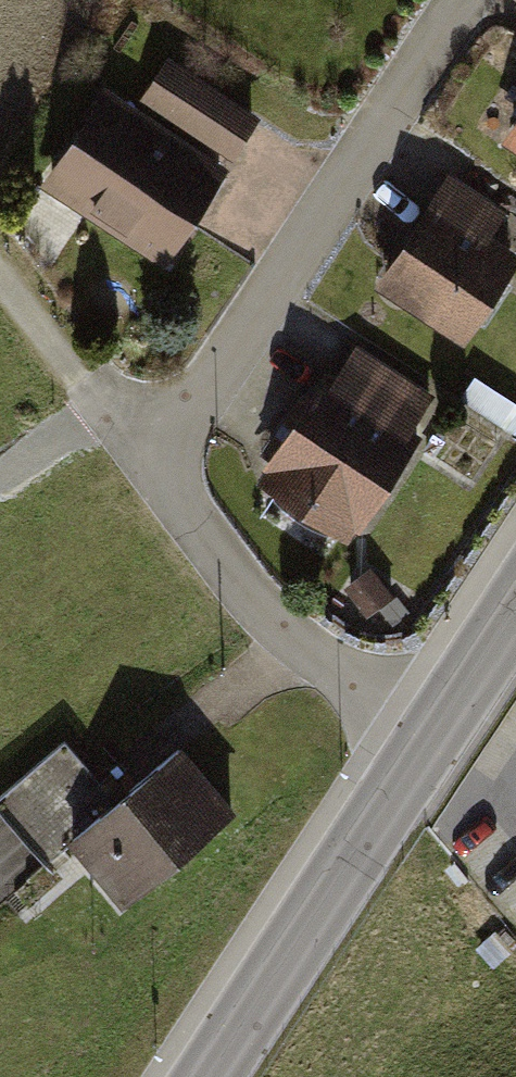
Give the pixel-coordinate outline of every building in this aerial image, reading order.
[(129,113),(68,226),(188,290),(272,134),(185,87),(162,131),(129,113)] [(455,170),(385,285),(478,341),(515,280),(515,207),(455,170)] [(343,375),(329,371),(260,476),(363,544),(434,435),(424,429),(442,402),(361,349),(343,375)] [(109,744),(20,809),(114,936),(250,836),(200,767),(152,802),(109,744)]
